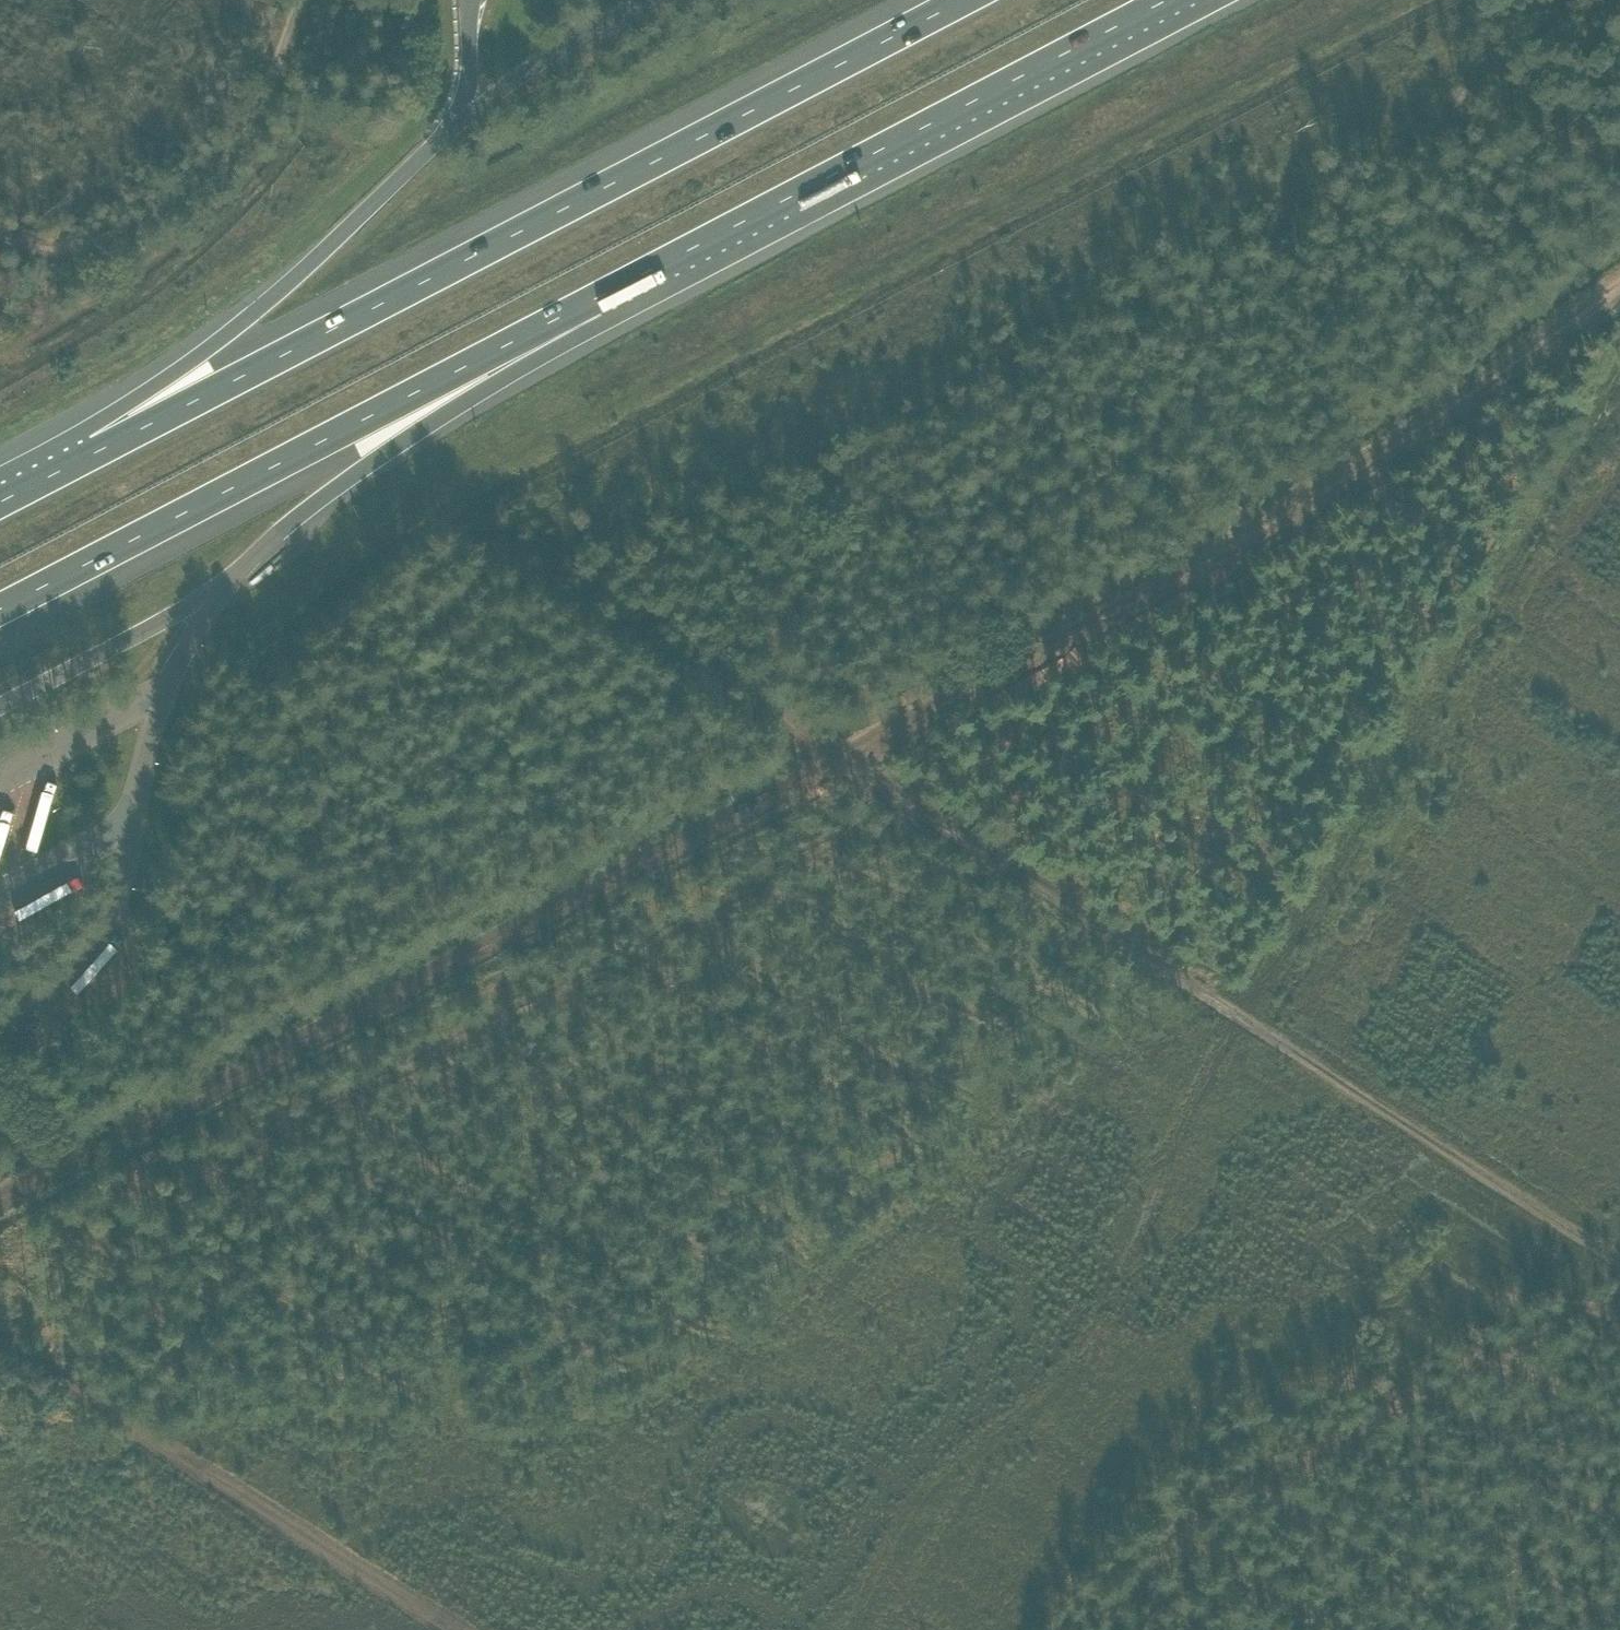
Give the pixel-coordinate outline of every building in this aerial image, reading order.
[(46,781),(26,847),(41,852),(61,786),(46,781)] [(88,987),(127,943),(118,935),(79,978),(88,987)]
